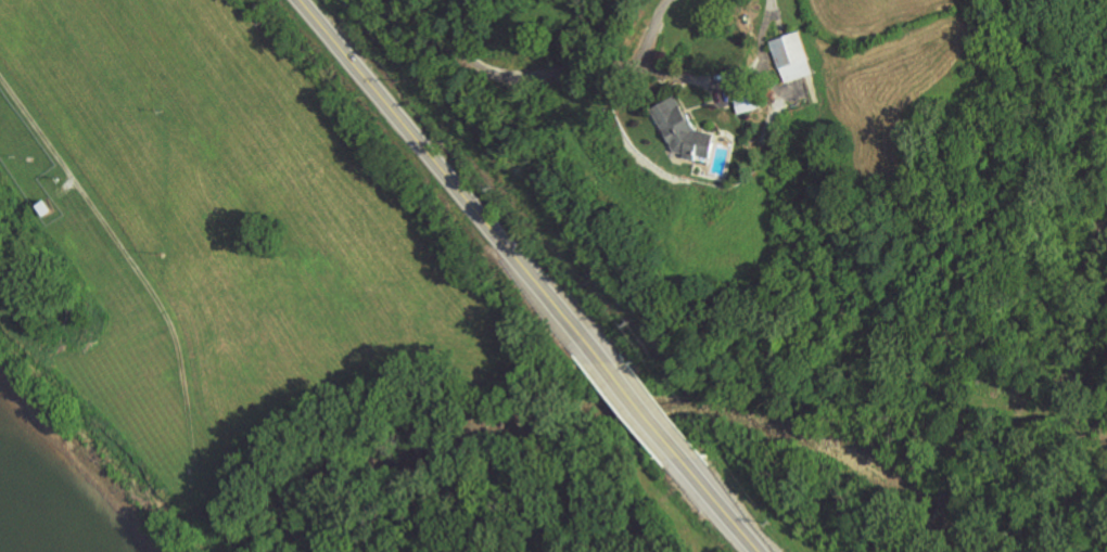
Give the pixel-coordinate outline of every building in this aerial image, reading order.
[(772,39),(786,82),(813,73),(800,31),(772,39)] [(705,132),(699,136),(678,94),(654,106),(683,163),(713,148),(705,132)]
